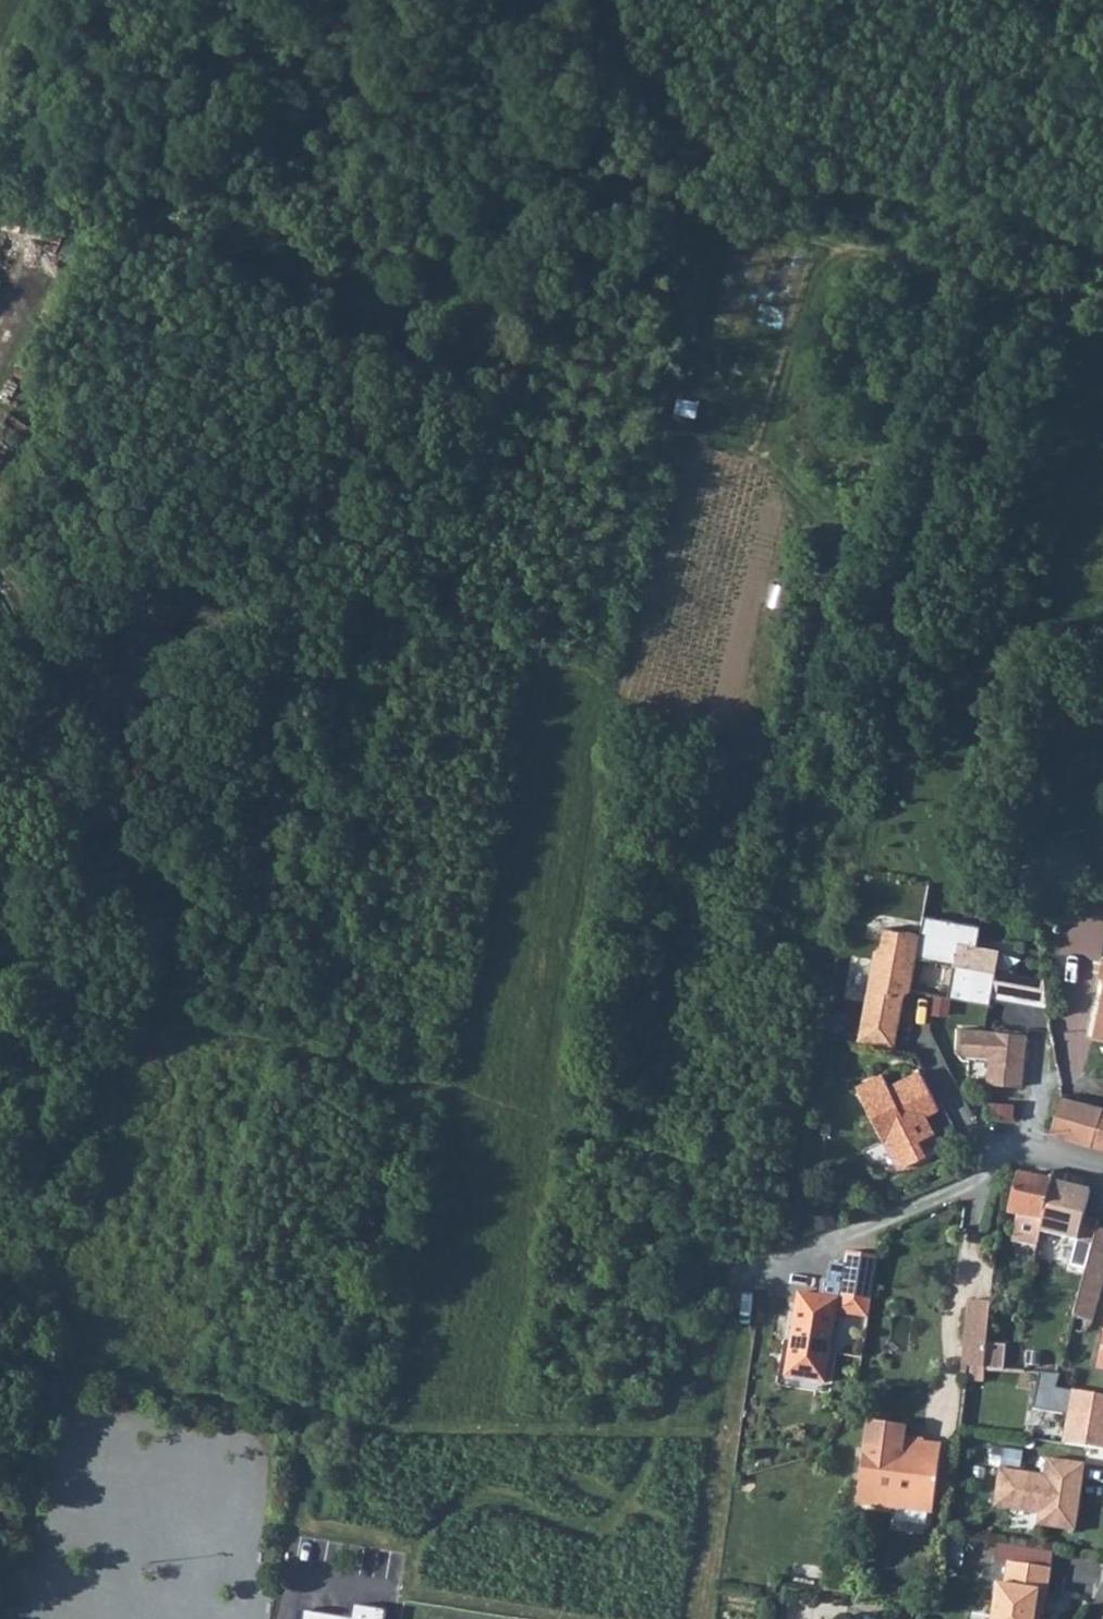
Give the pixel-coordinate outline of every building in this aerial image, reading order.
[(980,927),(926,917),(919,956),(954,962),(948,999),(990,1006),(1000,950),(976,946),(980,927)] [(874,951),(856,1040),(892,1048),(902,994),(909,989),(912,969),(919,935),(884,929),(880,947),(874,951)] [(1102,1041),(1102,982),(1091,1038),(1102,1041)] [(974,1031),(962,1030),(961,1050),(966,1056),(989,1057),(986,1084),(1022,1087),(1027,1035),(992,1032),(987,1031),(983,1031),(974,1031)] [(858,1090),(888,1147),(902,1140),(895,1127),(905,1122),(907,1127),(939,1110),(919,1074),(888,1090),(882,1078),(858,1090)] [(1091,1145),(1102,1112),(1102,1109),(1061,1097),(1048,1132),(1091,1145)] [(1102,1149),(1102,1112),(1091,1145),(1102,1149)] [(1051,1184),(1018,1176),(1009,1213),(1019,1215),(1013,1237),(1039,1243),(1042,1221),(1050,1190),(1051,1184)] [(1095,1234),(1096,1231),(1102,1202),(1102,1195),(1092,1192),(1069,1187),(1051,1184),(1050,1190),(1042,1221),(1095,1234)] [(1079,1298),(1099,1303),(1102,1288),(1102,1234),(1096,1231),(1095,1234),(1077,1297),(1079,1298)] [(815,1295),(798,1293),(784,1380),(821,1386),(833,1315),(865,1320),(876,1256),(847,1251),(844,1266),(828,1263),(825,1280),(818,1279),(815,1295)] [(969,1366),(972,1366),(985,1368),(991,1300),(971,1298),(964,1365),(969,1366)] [(1099,1303),(1079,1298),(1074,1317),(1093,1321),(1097,1304),(1099,1303)] [(1049,1387),(1051,1374),(1035,1372),(1030,1406),(1059,1410),(1054,1440),(1102,1447),(1102,1395),(1049,1387)] [(858,1504),(934,1515),(943,1448),(925,1445),(926,1442),(907,1439),(909,1428),(870,1422),(858,1504)] [(1082,1483),(1085,1464),(1047,1458),(1044,1475),(999,1468),(993,1506),(1038,1513),(1037,1525),(1074,1531),(1078,1507),(1074,1507),(1078,1482),(1082,1483)] [(1041,1614),(1044,1615),(1051,1570),(1008,1562),(1005,1585),(997,1584),(992,1618),(1040,1618),(1041,1614)]
